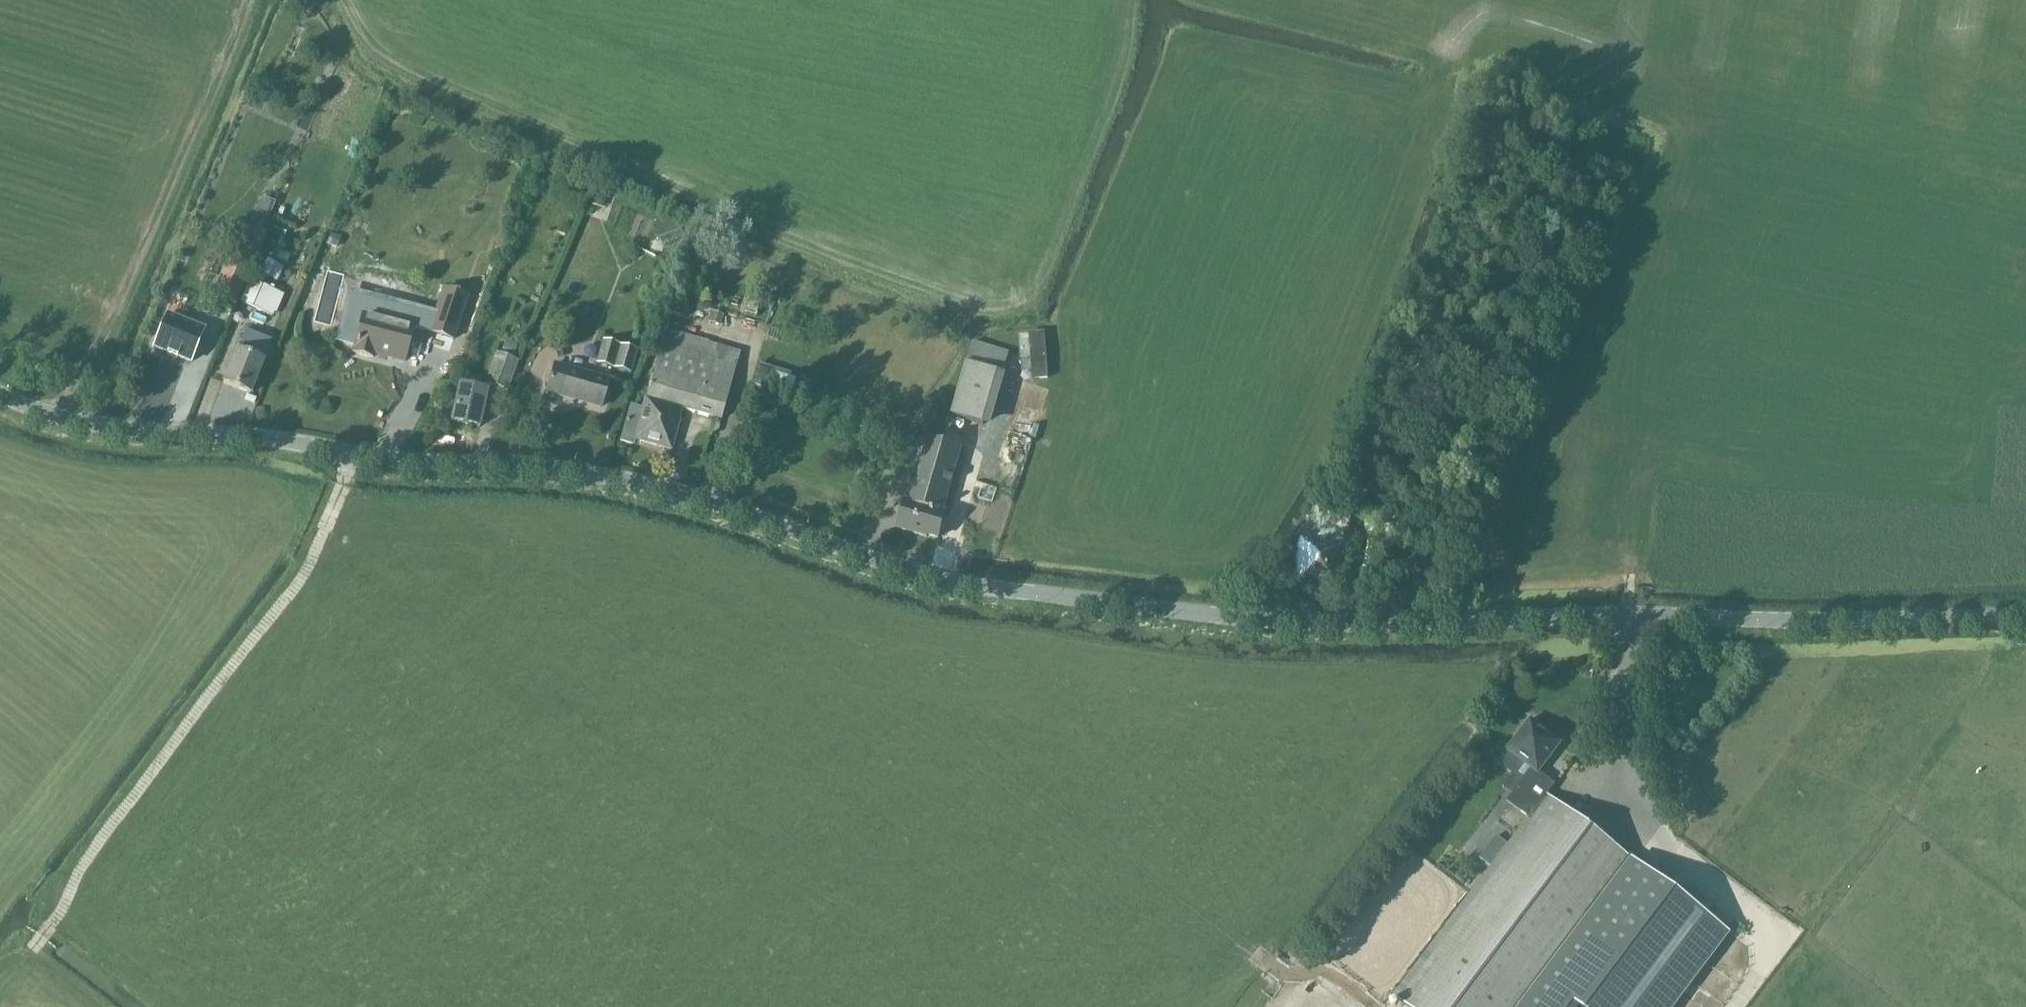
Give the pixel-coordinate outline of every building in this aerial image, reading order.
[(575,177),(572,183),(574,189),(585,194),(590,184),(575,177)] [(591,205),(602,209),(607,195),(595,191),(591,205)] [(313,205),(301,200),(292,222),(304,227),(313,205)] [(272,233),(284,238),(288,229),(276,224),(272,233)] [(254,234),(247,249),(258,254),(265,239),(254,234)] [(331,234),(327,244),(337,248),(341,237),(331,234)] [(215,296),(234,304),(249,267),(230,259),(215,296)] [(268,310),(273,312),(276,311),(282,294),(251,279),(241,303),(265,314),(268,310)] [(442,290),(429,332),(453,340),(467,297),(442,290)] [(720,326),(724,315),(711,311),(708,323),(720,326)] [(363,316),(347,312),(339,343),(354,347),(353,353),(373,358),(374,354),(404,362),(413,328),(363,314),(363,316)] [(167,353),(167,354),(177,358),(178,357),(191,363),(204,331),(167,316),(154,348),(167,353)] [(631,405),(620,442),(634,446),(635,443),(671,451),(681,410),(721,420),(741,352),(665,331),(642,408),(631,405)] [(1029,333),(1031,361),(1021,362),(1022,372),(1032,371),(1033,380),(1048,379),(1044,332),(1029,333)] [(631,375),(638,351),(603,341),(596,365),(631,375)] [(252,347),(240,342),(237,349),(223,384),(251,395),(264,360),(249,354),(252,347)] [(513,356),(517,347),(505,342),(501,352),(513,356)] [(991,428),(1006,376),(1004,375),(1009,351),(974,343),(968,364),(967,364),(952,416),(991,428)] [(484,383),(508,392),(519,361),(494,352),(484,383)] [(141,385),(147,368),(136,364),(130,381),(141,385)] [(547,391),(601,407),(609,379),(555,364),(547,391)] [(793,397),(799,379),(760,366),(755,385),(793,397)] [(451,422),(479,428),(486,391),(459,385),(451,422)] [(940,538),(947,514),(944,513),(962,448),(927,438),(909,503),(906,502),(898,528),(927,536),(927,534),(940,538)] [(1299,535),(1293,587),(1344,593),(1353,509),(1311,506),(1310,520),(1304,520),(1302,535),(1299,535)] [(1507,802),(1529,818),(1547,795),(1555,785),(1539,772),(1561,743),(1531,720),(1508,750),(1532,769),(1507,802)] [(1727,931),(1547,795),(1529,818),(1509,844),(1492,867),(1394,997),(1407,1006),(1670,1006),(1727,931)] [(1498,836),(1481,859),(1492,867),(1509,844),(1498,836)]
